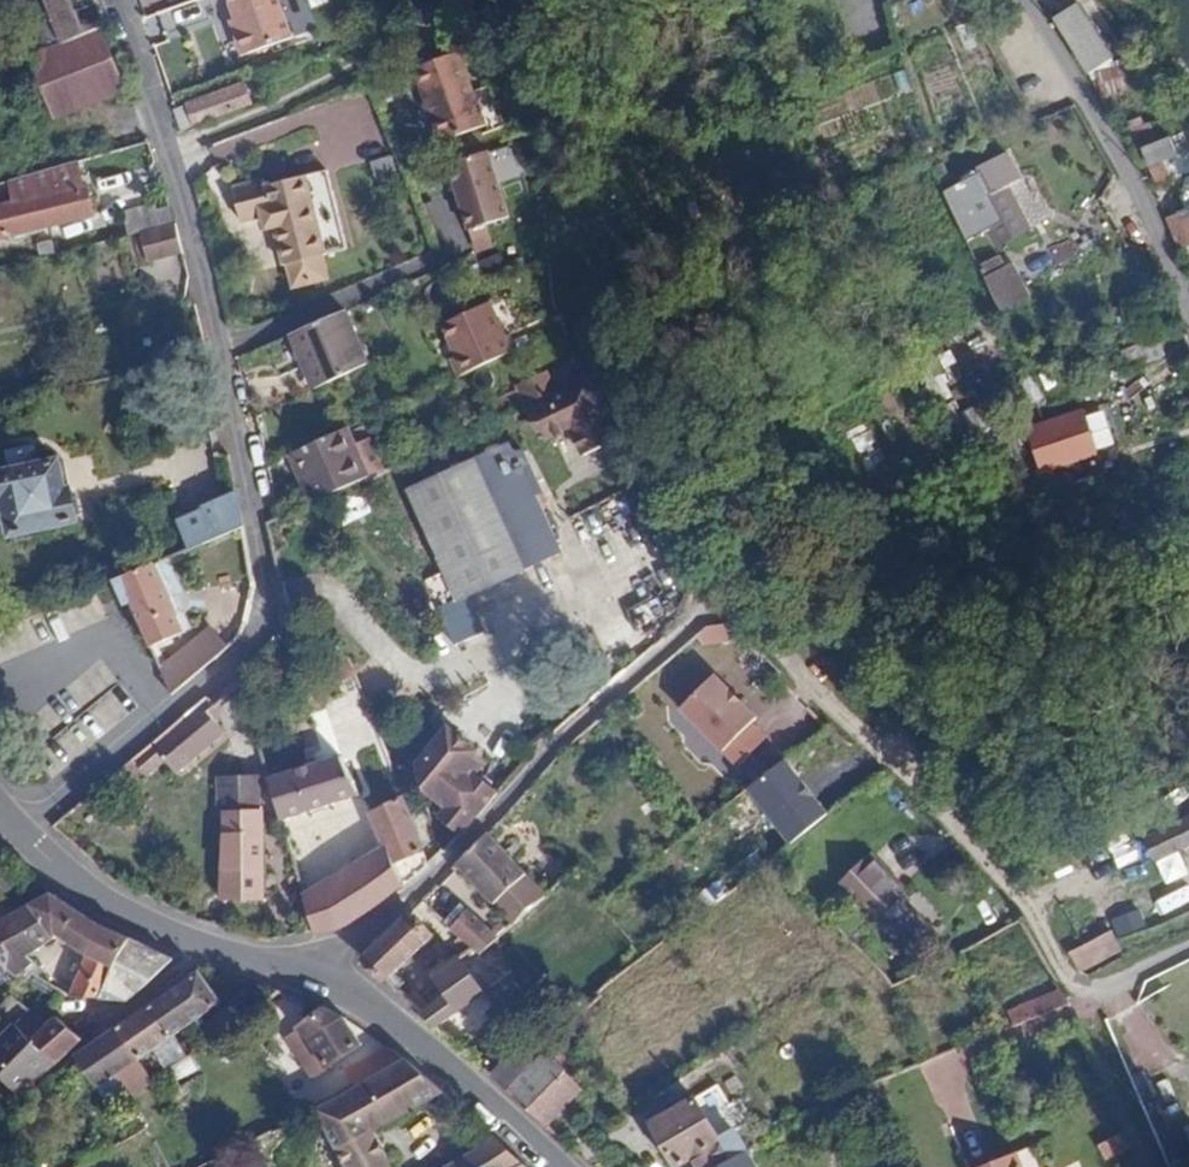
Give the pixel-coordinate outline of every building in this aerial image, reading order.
[(51,17),(63,46),(98,33),(106,29),(95,0),(44,0),(51,17)] [(273,0),(224,0),(232,24),(236,36),(233,42),(236,51),(243,54),(243,57),(287,42),(273,0)] [(1076,5),(1070,8),(1093,46),(1100,42),(1076,5)] [(1093,46),(1070,8),(1054,18),(1085,70),(1102,61),(1093,46)] [(63,46),(51,17),(12,34),(23,61),(29,58),(63,46)] [(228,26),(233,42),(236,36),(232,24),(228,26)] [(122,93),(98,33),(63,46),(29,58),(53,120),(122,93)] [(488,126),(457,55),(414,73),(443,145),(488,126)] [(1092,80),(1095,95),(1115,90),(1112,76),(1092,80)] [(254,77),(241,82),(243,86),(251,106),(262,102),(254,77)] [(251,106),(243,86),(175,111),(181,130),(251,106)] [(1147,144),(1159,140),(1153,123),(1141,127),(1147,144)] [(1174,151),(1171,140),(1141,150),(1144,161),(1174,151)] [(513,218),(491,150),(449,165),(469,231),(513,218)] [(973,197),(954,206),(955,209),(965,233),(969,241),(975,254),(995,244),(1002,259),(1036,242),(1015,203),(1030,194),(1017,170),(971,193),(973,197)] [(1154,183),(1163,206),(1188,197),(1188,171),(1154,183)] [(296,228),(313,221),(304,180),(263,189),(262,184),(230,190),(237,224),(256,219),(260,232),(270,231),(271,239),(296,228)] [(0,207),(0,238),(97,213),(91,185),(0,207)] [(175,223),(168,202),(122,214),(127,236),(139,234),(175,225),(175,223)] [(1179,221),(1187,244),(1188,244),(1188,218),(1179,221)] [(321,260),(313,221),(296,228),(271,239),(277,268),(281,268),(287,292),(322,285),(317,262),(321,260)] [(182,254),(175,225),(139,234),(141,239),(135,241),(139,263),(146,261),(147,263),(182,254)] [(1057,284),(1046,262),(1015,278),(1025,300),(1057,284)] [(450,356),(458,374),(512,349),(489,300),(441,323),(455,354),(450,356)] [(287,337),(312,391),(366,369),(342,313),(287,337)] [(616,436),(587,375),(529,403),(546,435),(567,426),(581,453),(616,436)] [(942,415),(953,443),(991,428),(980,400),(942,415)] [(1074,425),(1078,439),(1091,436),(1087,422),(1074,425)] [(357,453),(344,428),(287,455),(298,479),(357,453)] [(1091,436),(1078,439),(1081,454),(1095,450),(1091,436)] [(438,608),(457,600),(557,552),(529,496),(540,490),(520,449),(509,454),(504,444),(407,489),(444,572),(426,581),(438,608)] [(5,510),(11,534),(75,520),(69,489),(61,491),(55,462),(34,466),(31,449),(8,454),(11,471),(0,474),(0,498),(2,498),(5,510)] [(369,479),(357,453),(298,479),(310,506),(334,495),(369,479)] [(174,556),(246,526),(236,494),(176,525),(185,544),(172,550),(174,556)] [(151,565),(163,561),(159,550),(148,557),(151,565)] [(149,566),(109,584),(121,608),(126,606),(146,650),(181,635),(166,600),(149,566)] [(474,635),(457,600),(438,608),(455,644),(474,635)] [(156,670),(169,695),(235,641),(209,628),(156,670)] [(319,666),(310,670),(317,688),(327,685),(319,666)] [(680,710),(738,766),(766,739),(751,724),(756,719),(713,677),(680,710)] [(215,728),(195,705),(147,747),(166,770),(215,728)] [(472,821),(496,794),(475,775),(464,766),(472,755),(474,750),(447,728),(417,766),(424,789),(444,806),(438,815),(461,835),(472,821)] [(464,766),(475,775),(483,764),(472,755),(464,766)] [(337,758),(265,780),(277,822),(356,795),(337,758)] [(255,778),(225,780),(226,812),(222,812),(225,901),(263,900),(259,811),(256,810),(255,778)] [(226,812),(225,780),(214,781),(214,811),(222,812),(226,812)] [(385,847),(393,863),(420,850),(399,797),(368,812),(383,849),(385,847)] [(1143,836),(1153,856),(1188,838),(1188,813),(1143,836)] [(526,875),(488,832),(479,840),(458,862),(494,903),(526,875)] [(399,887),(401,885),(393,863),(385,847),(383,849),(356,866),(374,905),(399,887)] [(897,881),(868,855),(836,888),(870,923),(878,915),(917,954),(934,936),(895,898),(889,890),(897,881)] [(338,930),(374,905),(356,866),(320,888),(338,930)] [(545,894),(551,889),(545,882),(537,888),(526,875),(494,903),(513,923),(545,896),(545,894)] [(889,890),(895,898),(903,888),(897,881),(889,890)] [(301,900),(309,927),(338,930),(320,888),(301,900)] [(49,895),(0,923),(0,936),(11,956),(1,970),(14,978),(30,960),(26,954),(52,938),(56,943),(62,939),(59,932),(83,914),(49,895)] [(449,926),(472,947),(479,954),(497,937),(468,909),(449,926)] [(383,979),(433,933),(408,912),(407,912),(362,958),(383,979)] [(848,912),(839,921),(861,946),(871,938),(848,912)] [(99,924),(83,914),(59,932),(62,939),(75,948),(99,924)] [(128,938),(99,924),(75,948),(86,956),(67,997),(101,1000),(115,964),(128,938)] [(1068,952),(1078,970),(1120,948),(1110,930),(1068,952)] [(0,936),(0,970),(1,970),(11,956),(0,936)] [(115,964),(101,1000),(127,1001),(173,962),(128,938),(115,964)] [(483,993),(459,954),(432,975),(442,995),(419,1013),(422,1017),(433,1027),(483,993)] [(197,972),(195,973),(148,1005),(170,1037),(218,1004),(197,972)] [(1068,1004),(1059,989),(1019,1005),(1026,1022),(1068,1004)] [(170,1037),(148,1005),(146,1006),(167,1038),(170,1037)] [(167,1038),(146,1006),(113,1028),(135,1060),(167,1038)] [(337,1013),(323,1008),(295,1027),(327,1068),(362,1046),(344,1017),(337,1013)] [(25,1041),(55,1065),(79,1041),(51,1018),(25,1041)] [(551,1028),(557,1035),(564,1028),(560,1023),(557,1022),(551,1028)] [(113,1028),(69,1059),(106,1117),(130,1103),(127,1097),(114,1075),(135,1060),(113,1028)] [(529,1064),(505,1090),(543,1127),(575,1092),(570,1086),(574,1084),(552,1061),(561,1051),(558,1046),(569,1033),(564,1028),(557,1035),(529,1064)] [(400,1050),(394,1047),(366,1062),(368,1069),(352,1078),(355,1084),(372,1075),(373,1077),(411,1056),(400,1050)] [(174,1054),(177,1060),(186,1054),(183,1049),(174,1054)] [(514,1051),(489,1077),(499,1085),(505,1090),(529,1064),(514,1051)] [(314,1109),(344,1166),(391,1166),(372,1130),(442,1090),(411,1056),(373,1077),(314,1109)] [(114,1075),(127,1097),(149,1080),(135,1060),(114,1075)] [(743,1151),(731,1128),(740,1123),(718,1084),(651,1123),(676,1166),(693,1166),(696,1165),(697,1166),(714,1166),(728,1159),(743,1151)] [(1104,1158),(1138,1141),(1131,1128),(1098,1145),(1104,1158)] [(495,1137),(475,1151),(491,1166),(520,1166),(523,1166),(495,1137)] [(1026,1144),(968,1166),(1035,1166),(1026,1144)] [(475,1151),(448,1166),(491,1166),(475,1151)] [(750,1155),(727,1166),(758,1166),(750,1155)]
